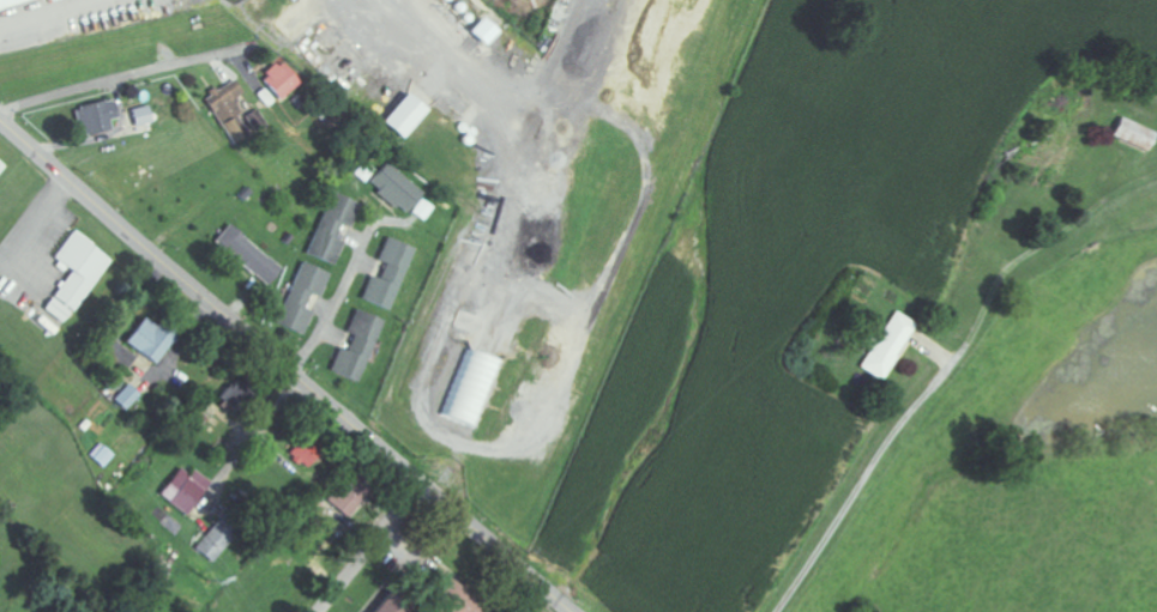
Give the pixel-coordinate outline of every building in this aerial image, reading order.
[(39,0),(0,0),(0,11),(39,0)] [(468,35),(484,48),(496,32),(480,19),(468,35)] [(281,100),(302,83),(282,61),(262,79),(281,100)] [(209,101),(234,142),(252,131),(234,101),(245,94),(239,83),(209,101)] [(403,139),(427,108),(405,92),(382,123),(403,139)] [(82,136),(111,128),(109,119),(118,117),(114,98),(75,107),(82,136)] [(131,110),(136,128),(154,123),(149,105),(131,110)] [(1147,152),(1155,132),(1118,117),(1110,137),(1147,152)] [(371,181),(380,189),(378,191),(405,214),(424,193),(388,162),(371,181)] [(309,254),(335,264),(344,241),(337,239),(343,224),(351,226),(360,202),(332,192),(309,254)] [(283,270),(230,223),(215,240),(268,287),(283,270)] [(113,259),(73,232),(56,258),(73,270),(47,310),(69,325),(113,259)] [(363,300),(393,310),(414,246),(387,238),(380,260),(387,262),(382,279),(371,275),(363,300)] [(306,308),(312,292),(321,296),(330,273),(302,262),(278,324),(304,335),(313,311),(306,308)] [(385,320),(358,310),(349,331),(355,334),(349,350),(341,347),(332,371),(361,382),(385,320)] [(879,381),(915,324),(892,310),(857,367),(879,381)] [(155,365),(177,338),(147,314),(125,341),(155,365)] [(499,362),(466,350),(441,417),(473,429),(499,362)] [(143,396),(131,384),(116,398),(127,411),(143,396)] [(210,480),(194,470),(191,474),(179,467),(161,498),(189,514),(210,480)] [(196,548),(213,563),(233,541),(215,525),(196,548)] [(422,593),(445,611),(481,611),(484,609),(438,573),(422,593)] [(401,605),(388,593),(371,611),(395,611),(401,605)]
